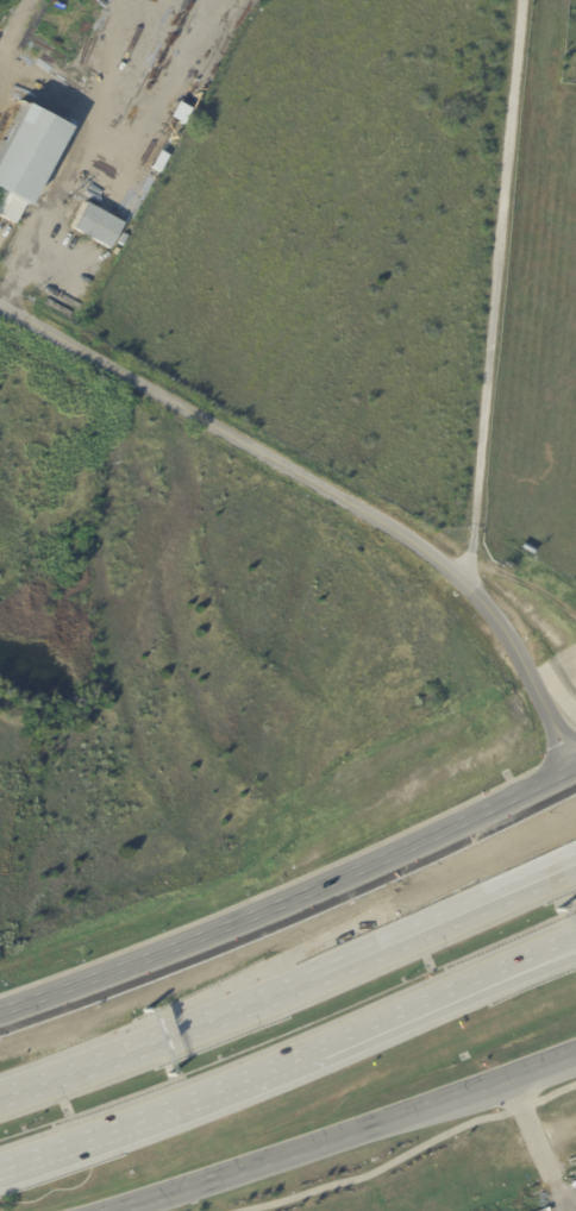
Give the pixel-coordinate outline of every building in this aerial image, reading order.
[(572,12),(575,12),(575,68),(568,67),(572,12)] [(10,222),(0,217),(0,127),(14,100),(60,124),(18,201),(20,202),(10,222)] [(80,200),(117,220),(102,246),(65,225),(80,200)] [(519,547),(522,541),(534,548),(532,554),(519,547)]
